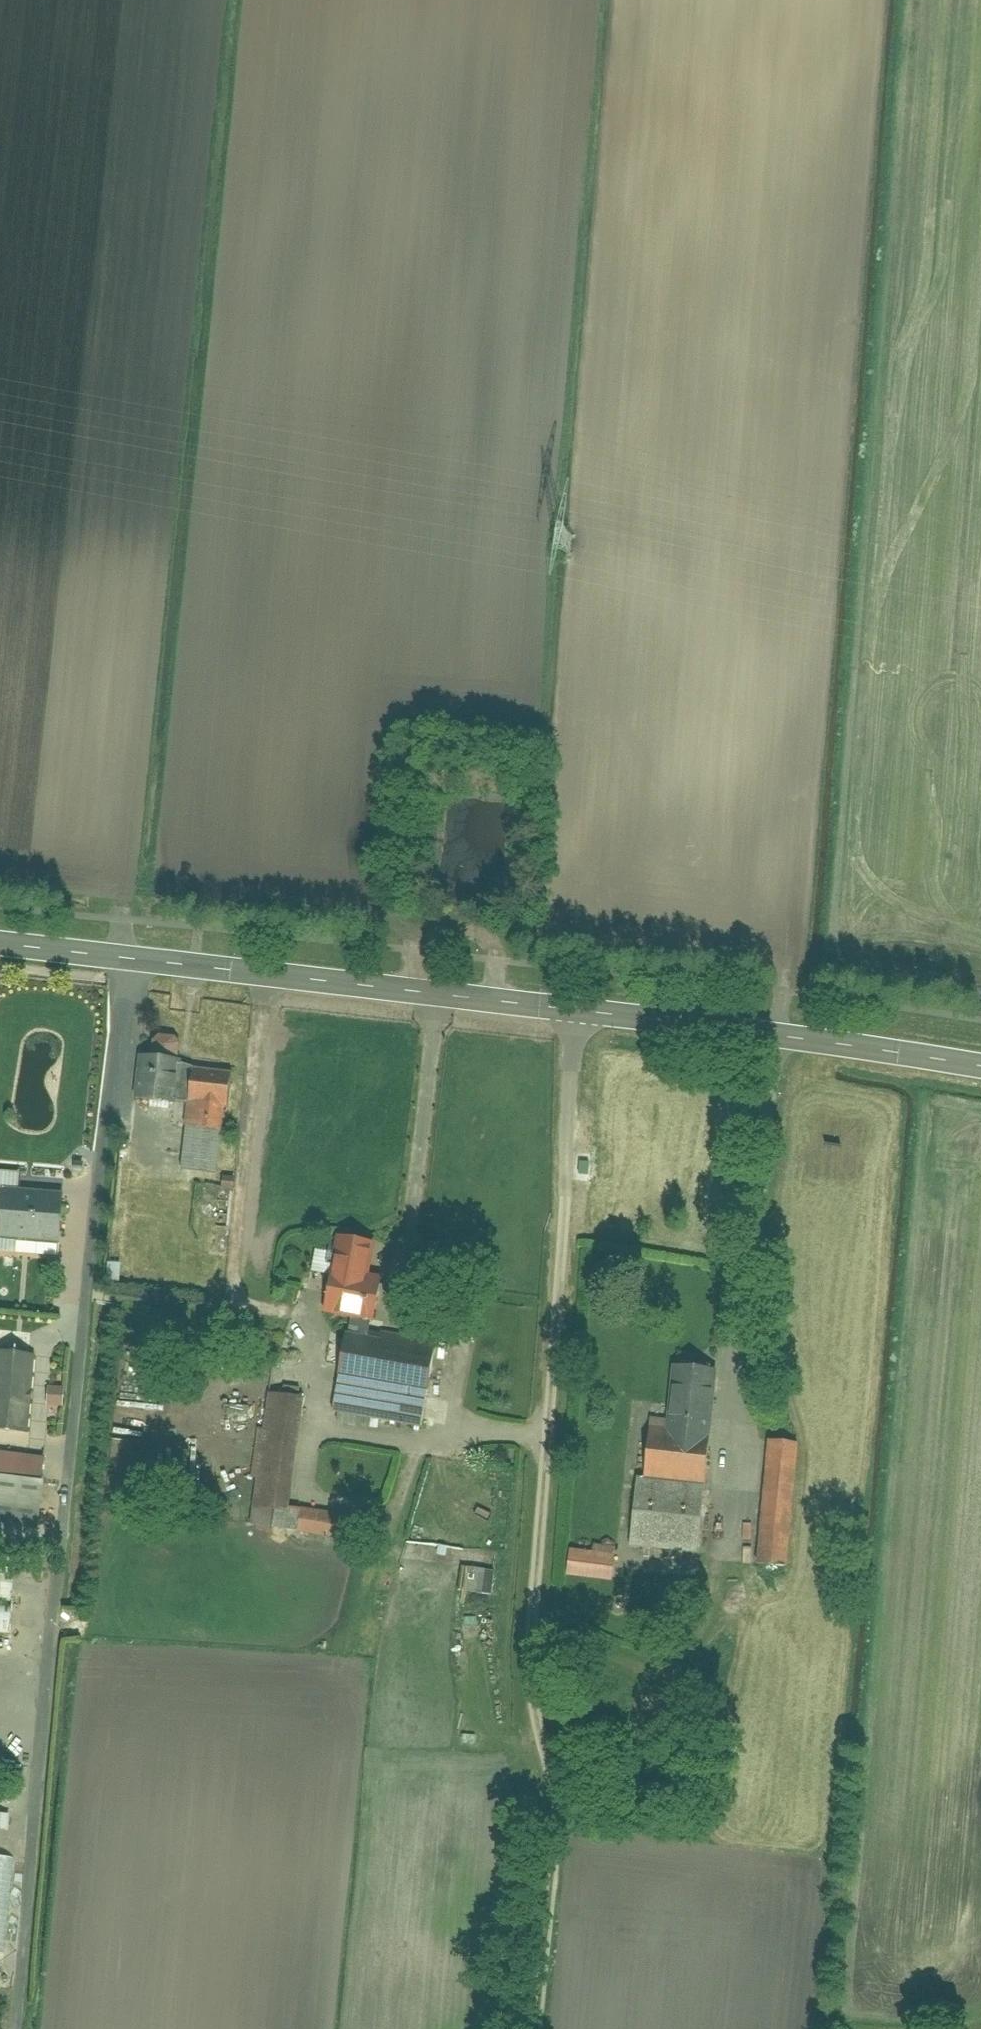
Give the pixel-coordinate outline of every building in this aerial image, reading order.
[(178,1170),(209,1173),(218,1073),(172,1069),(175,1042),(145,1039),(139,1104),(184,1108),(178,1170)] [(50,1245),(52,1200),(19,1198),(20,1177),(0,1176),(0,1242),(50,1245)] [(349,1320),(331,1413),(405,1427),(420,1349),(358,1338),(368,1282),(348,1279),(354,1249),(328,1244),(315,1314),(349,1320)] [(0,1351),(0,1431),(30,1434),(37,1354),(0,1351)] [(615,1542),(686,1550),(705,1374),(675,1371),(669,1427),(647,1424),(640,1485),(621,1482),(615,1542)] [(66,1387),(50,1386),(48,1406),(65,1408),(66,1387)] [(292,1521),(305,1401),(270,1397),(257,1517),(292,1521)] [(755,1565),(777,1567),(787,1446),(765,1445),(755,1565)] [(0,1451),(0,1475),(44,1480),(47,1457),(0,1451)] [(0,1475),(0,1541),(39,1545),(47,1480),(44,1480),(0,1475)] [(572,1548),(568,1576),(614,1582),(619,1547),(595,1545),(595,1551),(572,1548)] [(463,1568),(461,1591),(490,1593),(492,1570),(463,1568)] [(0,1589),(0,1618),(12,1619),(14,1590),(0,1589)] [(12,1857),(0,1856),(0,1954),(4,1954),(12,1857)]
